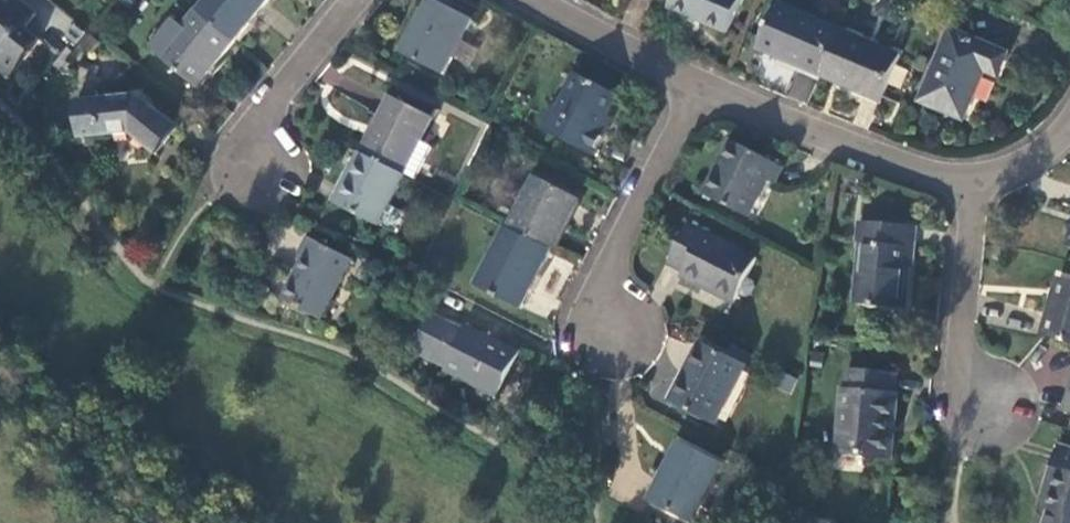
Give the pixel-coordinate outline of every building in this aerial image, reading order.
[(37,40),(22,27),(31,17),(11,0),(0,0),(0,74),(6,78),(37,40)] [(197,15),(231,43),(247,23),(266,0),(209,0),(197,15)] [(434,0),(426,0),(414,25),(398,55),(441,77),(470,19),(434,0)] [(668,13),(692,23),(725,38),(742,0),(673,0),(668,13)] [(789,67),(818,80),(838,35),(777,8),(758,53),(789,67)] [(213,65),(231,43),(197,15),(159,61),(194,89),(213,65)] [(900,61),(838,35),(818,80),(850,93),(881,107),(900,61)] [(999,59),(945,36),(916,106),(959,124),(971,97),(980,76),(990,80),(999,59)] [(786,94),(806,102),(815,78),(795,70),(786,94)] [(540,128),(593,155),(602,137),(596,134),(604,119),(615,98),(571,76),(553,111),(549,109),(540,128)] [(333,92),(327,106),(362,121),(369,107),(333,92)] [(136,97),(74,102),(78,139),(126,136),(144,150),(153,139),(163,147),(170,138),(177,129),(136,97)] [(374,128),(360,156),(401,177),(414,184),(430,152),(417,146),(430,122),(388,100),(374,128)] [(610,121),(604,119),(596,134),(602,137),(606,129),(610,121)] [(155,158),(163,147),(153,139),(144,150),(155,158)] [(780,168),(726,142),(714,167),(699,198),(746,221),(763,185),(770,188),(780,168)] [(375,229),(401,177),(360,156),(346,184),(334,208),(375,229)] [(535,177),(506,232),(548,254),(563,223),(576,199),(535,177)] [(751,260),(684,228),(675,245),(664,267),(678,274),(676,278),(730,304),(751,260)] [(902,273),(905,232),(861,228),(853,309),(899,313),(902,273)] [(535,279),(548,254),(506,232),(502,230),(474,287),(519,310),(535,279)] [(322,316),(351,257),(307,235),(298,253),(302,255),(295,269),(282,297),(322,316)] [(1041,340),(1069,349),(1069,286),(1057,282),(1049,310),(1041,340)] [(506,376),(516,354),(464,330),(463,332),(444,323),(442,328),(426,321),(411,353),(427,361),(425,364),(442,372),(441,375),(494,401),(506,376)] [(743,371),(701,348),(684,381),(670,407),(712,429),(743,371)] [(836,461),(886,465),(890,428),(893,402),(889,402),(891,381),(842,377),(836,461)] [(712,518),(697,511),(718,469),(674,447),(661,474),(645,505),(681,522),(709,522),(712,518)] [(1062,450),(1055,473),(1047,471),(1044,483),(1041,495),(1049,497),(1045,512),(1042,522),(1069,522),(1069,453),(1062,450)] [(1037,510),(1045,512),(1049,497),(1041,495),(1037,510)]
